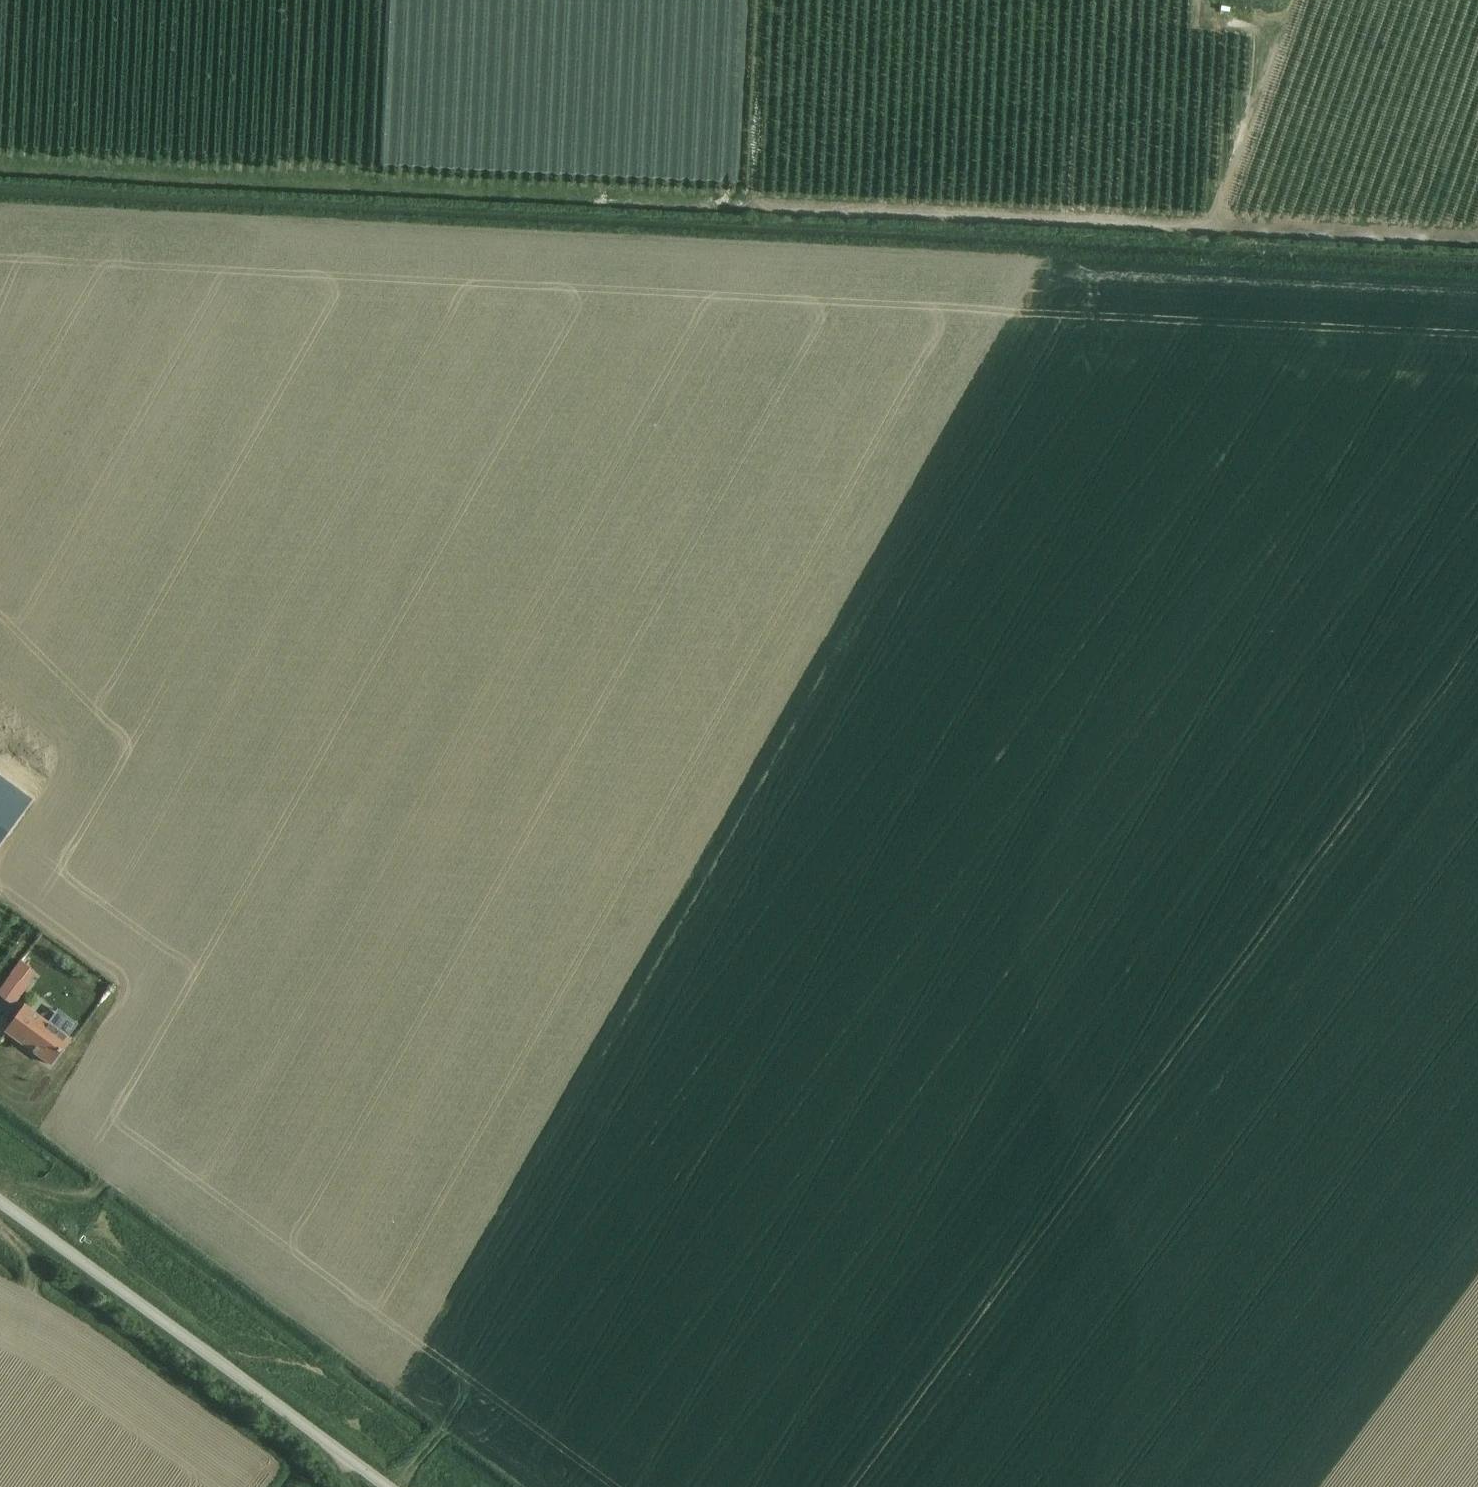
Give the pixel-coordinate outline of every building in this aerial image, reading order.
[(31,801),(0,779),(0,844),(31,801)] [(0,990),(14,1001),(36,972),(21,961),(0,990)] [(25,1006),(6,1032),(50,1065),(69,1039),(25,1006)]
